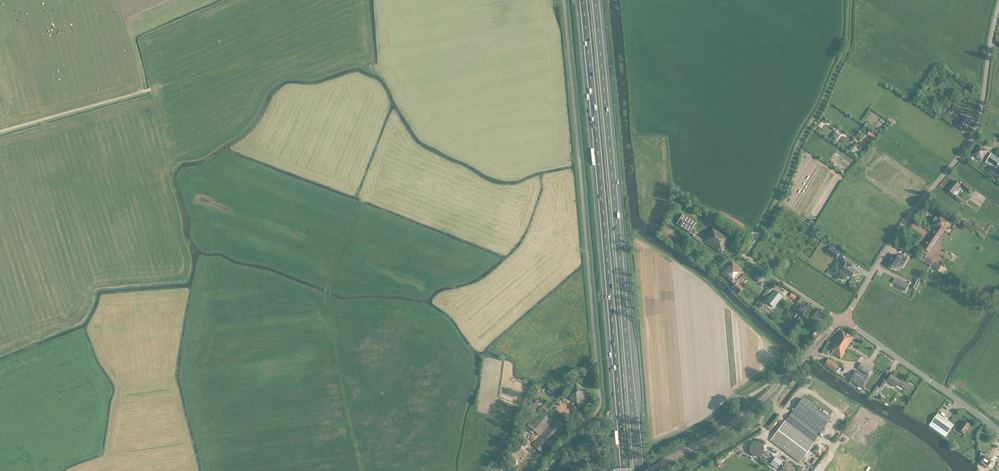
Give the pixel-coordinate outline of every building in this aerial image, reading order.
[(960,115),(963,111),(955,105),(952,109),(960,115)] [(956,126),(964,131),(970,121),(962,116),(956,126)] [(978,145),(972,155),(981,161),(986,154),(985,154),(987,151),(978,145)] [(997,158),(991,154),(987,161),(993,165),(996,167),(998,163),(998,159),(997,158)] [(947,190),(953,194),(960,185),(954,181),(947,190)] [(968,192),(971,194),(973,191),(971,189),(964,184),(962,187),(968,192)] [(683,214),(677,224),(690,233),(696,222),(683,214)] [(936,229),(934,231),(923,248),(929,252),(950,221),(939,214),(931,225),(936,229)] [(712,228),(704,240),(704,241),(703,242),(721,253),(730,239),(712,228)] [(830,247),(828,250),(837,256),(839,252),(830,247)] [(939,272),(941,273),(944,275),(947,270),(922,253),(918,259),(939,272)] [(891,261),(889,265),(889,266),(892,268),(893,267),(895,269),(899,264),(901,260),(905,263),(908,258),(901,254),(899,257),(895,254),(893,258),(891,261)] [(851,268),(853,264),(846,259),(842,264),(845,265),(840,273),(844,275),(845,274),(848,275),(851,276),(855,270),(851,268)] [(908,261),(903,269),(912,274),(917,266),(908,261)] [(740,269),(732,262),(721,274),(732,284),(732,286),(733,287),(731,289),(737,295),(742,289),(736,284),(734,283),(743,273),(739,270),(740,269)] [(757,272),(753,276),(758,281),(762,276),(757,272)] [(904,291),(907,284),(894,277),(892,281),(901,286),(900,289),(904,291)] [(774,290),(766,302),(773,308),(782,297),(774,290)] [(800,318),(805,312),(802,309),(799,306),(799,307),(795,304),(790,311),(797,315),(795,318),(798,320),(800,318)] [(815,309),(809,317),(811,319),(816,323),(823,315),(818,311),(815,309)] [(841,331),(835,341),(846,348),(853,338),(841,331)] [(835,341),(830,349),(833,351),(832,352),(841,358),(846,348),(835,341)] [(828,359),(824,365),(834,371),(838,365),(828,359)] [(871,369),(861,362),(857,368),(868,374),(871,369)] [(856,370),(849,381),(861,388),(868,378),(856,370)] [(891,374),(886,381),(895,387),(897,384),(904,389),(907,385),(900,380),(891,374)] [(587,392),(575,382),(565,395),(573,402),(574,401),(578,404),(587,392)] [(529,407),(534,410),(540,400),(537,399),(535,403),(532,402),(529,407)] [(814,441),(830,420),(802,399),(785,420),(814,441)] [(539,436),(532,445),(542,453),(565,426),(559,421),(562,418),(558,414),(553,421),(543,413),(540,410),(527,426),(530,428),(532,430),(539,436)] [(954,425),(938,413),(932,421),(929,425),(945,437),(948,433),(954,425)] [(814,441),(785,420),(770,440),(799,462),(815,442),(814,441)] [(965,420),(958,429),(965,434),(967,430),(968,431),(970,428),(969,427),(971,425),(965,420)] [(749,450),(749,451),(749,452),(749,453),(750,454),(750,455),(751,456),(752,456),(752,457),(753,457),(754,458),(755,458),(756,458),(757,458),(758,458),(759,458),(759,457),(760,457),(761,456),(762,456),(762,455),(763,454),(763,453),(764,452),(764,451),(764,450),(764,449),(763,448),(763,447),(762,446),(762,445),(761,445),(760,444),(759,444),(759,443),(758,443),(757,443),(756,443),(755,443),(754,443),(753,444),(752,444),(752,445),(751,445),(750,446),(750,447),(749,448),(749,449),(749,450)] [(989,468),(993,462),(985,455),(980,461),(981,461),(980,463),(987,468),(988,467),(989,468)] [(772,462),(778,467),(782,462),(776,457),(772,462)] [(503,460),(496,466),(498,469),(505,463),(503,460)]
